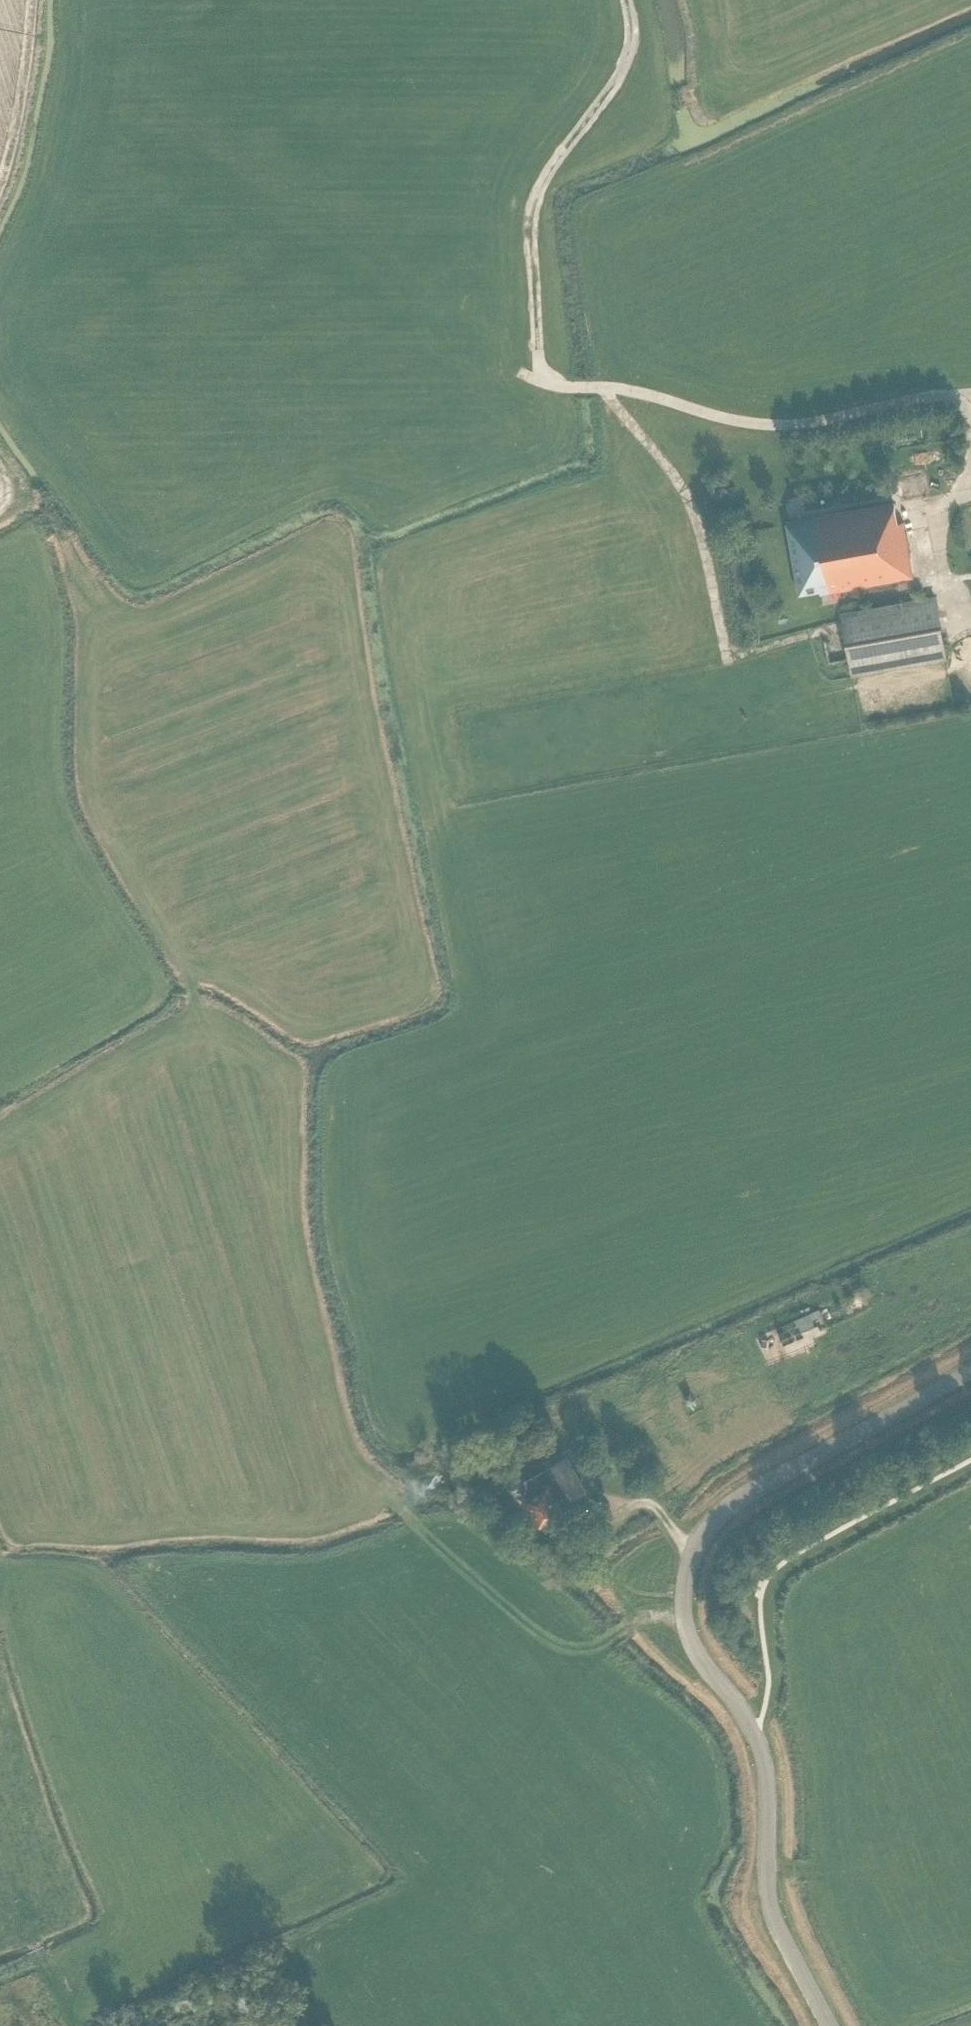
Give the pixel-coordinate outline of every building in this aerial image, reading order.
[(903,496),(925,492),(921,471),(899,475),(903,496)] [(901,603),(900,598),(922,594),(915,556),(909,557),(903,522),(899,523),(895,502),(786,521),(799,594),(820,590),(820,593),(855,587),(859,610),(842,613),(853,677),(946,660),(935,597),(901,603)] [(777,1328),(785,1348),(872,1310),(864,1292),(777,1328)] [(545,1457),(551,1468),(560,1463),(554,1452),(545,1457)] [(526,1482),(529,1486),(526,1495),(529,1499),(525,1501),(540,1528),(563,1515),(556,1502),(567,1495),(570,1501),(586,1492),(567,1458),(560,1463),(551,1468),(526,1482)]
